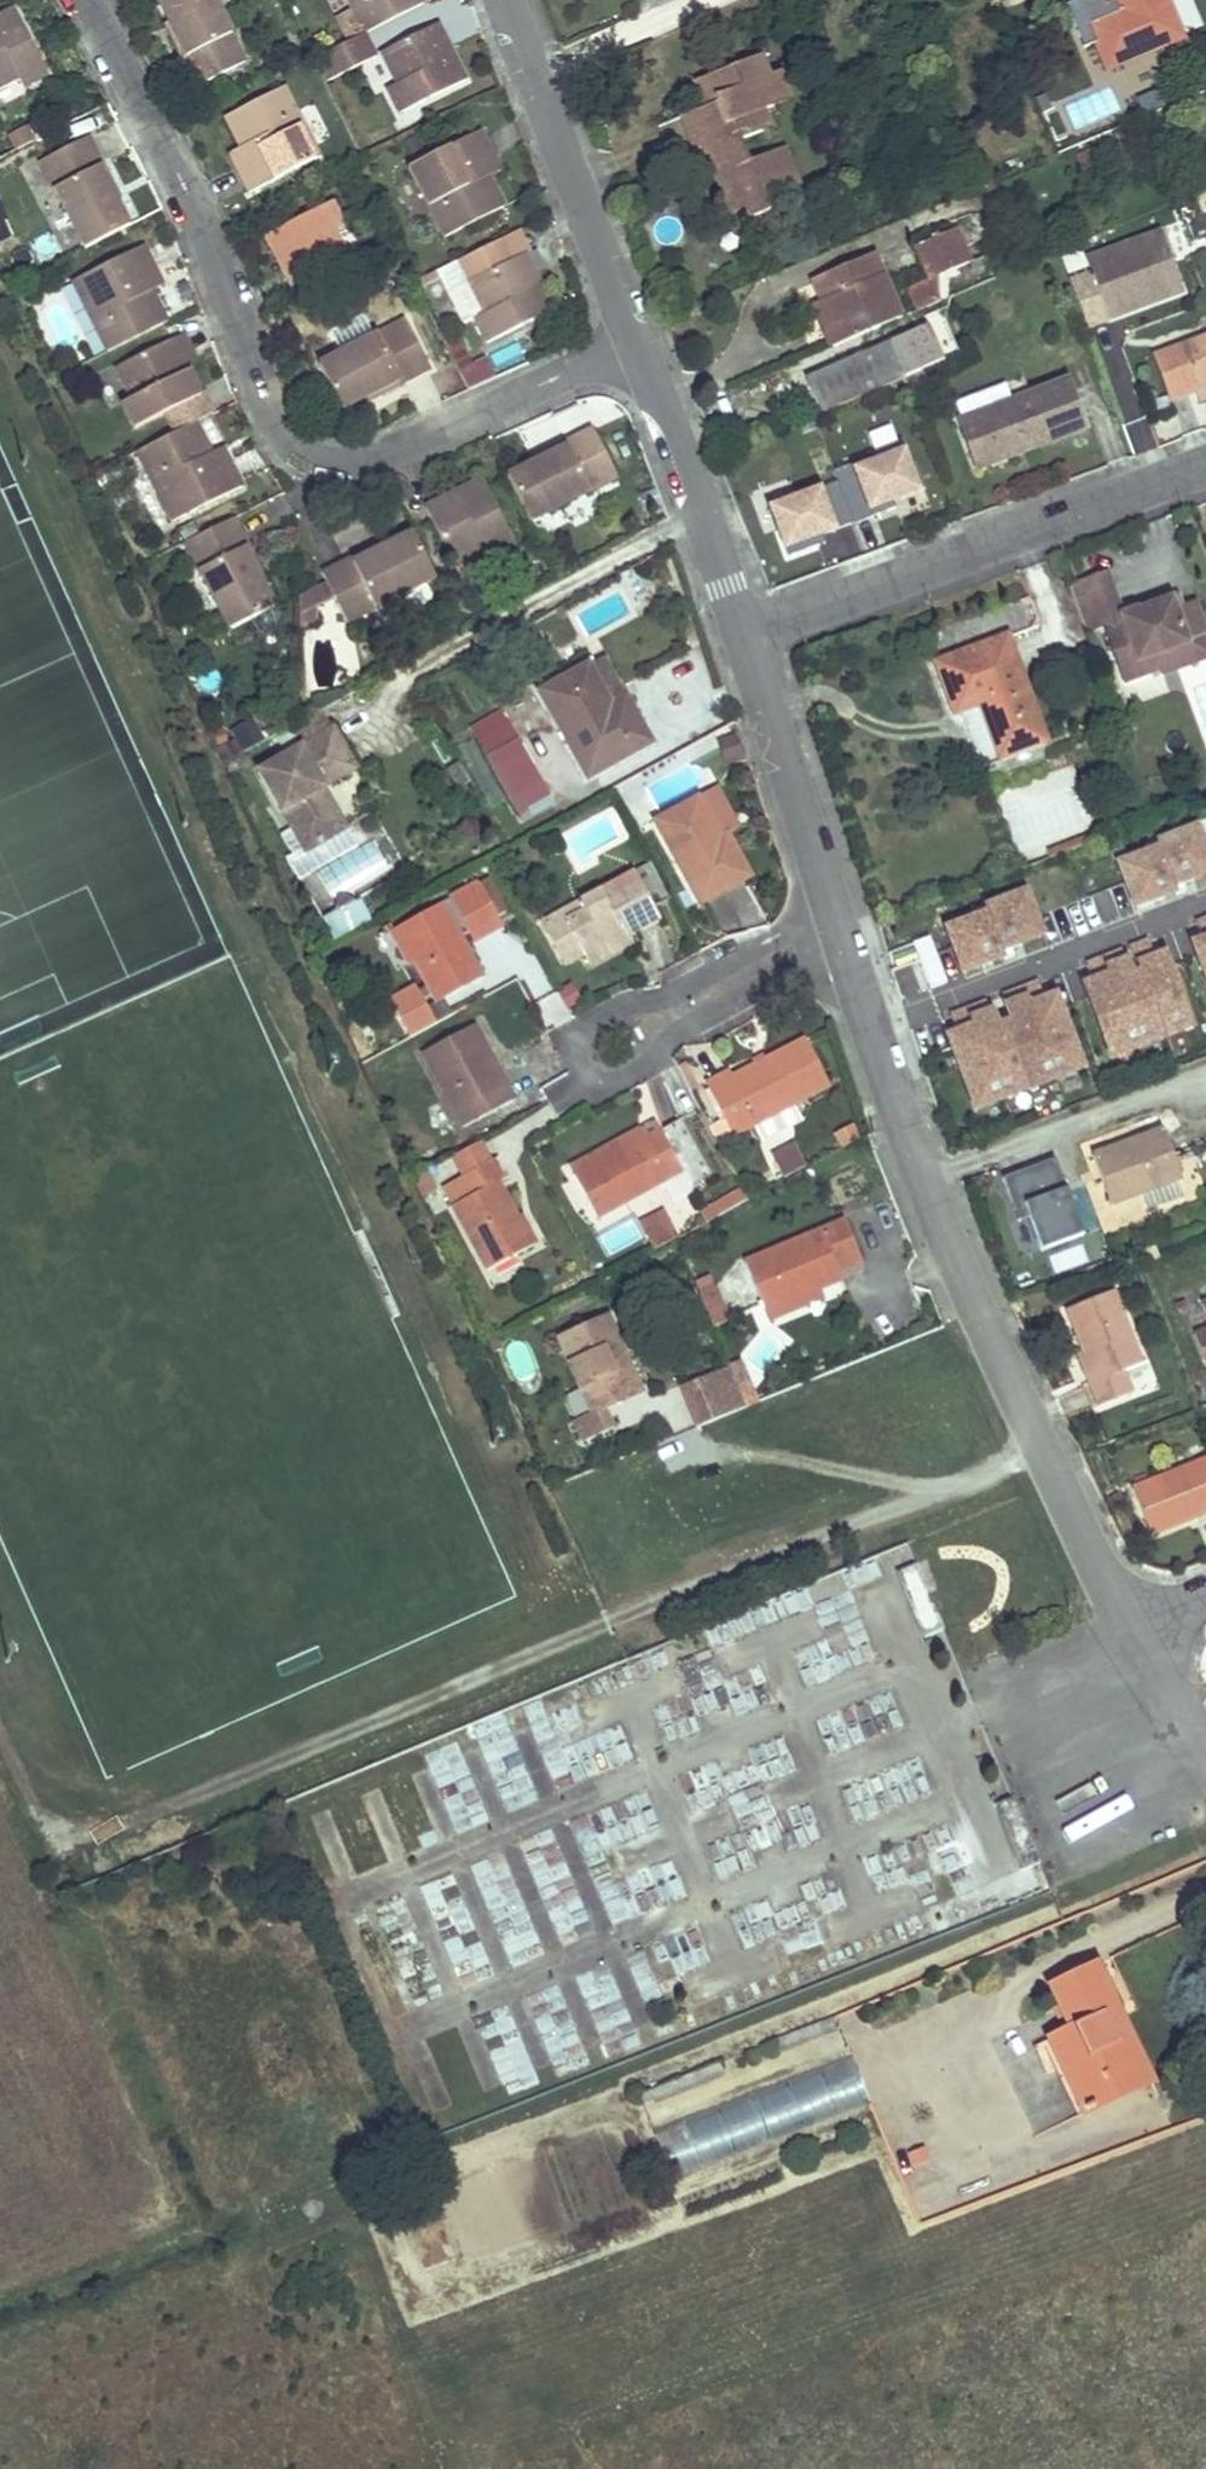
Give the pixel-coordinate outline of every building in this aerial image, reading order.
[(172,19),(191,53),(184,56),(200,87),(249,61),(218,0),(162,0),(172,19)] [(353,0),(328,0),(350,41),(365,33),(369,31),(353,0)] [(369,31),(426,1),(426,0),(353,0),(369,31)] [(1079,22),(1110,8),(1106,0),(1069,0),(1079,22)] [(1117,10),(1086,22),(1104,66),(1179,36),(1164,0),(1113,0),(1117,10)] [(21,79),(27,86),(52,74),(17,8),(0,16),(0,89),(21,79)] [(172,19),(166,22),(184,56),(191,53),(172,19)] [(441,22),(384,50),(400,82),(390,86),(402,111),(469,79),(452,44),(442,49),(439,43),(449,38),(441,22)] [(350,41),(318,58),(329,80),(376,55),(365,33),(350,41)] [(449,38),(439,43),(442,49),(452,44),(449,38)] [(758,55),(752,58),(758,76),(765,74),(758,55)] [(752,58),(693,81),(702,106),(679,115),(693,149),(699,146),(704,159),(714,155),(719,172),(710,175),(721,201),(736,194),(741,205),(746,216),(767,209),(762,198),(759,190),(785,179),(774,149),(747,159),(739,139),(761,130),(753,112),(761,109),(771,104),(768,98),(785,91),(777,70),(765,74),(758,76),(752,58)] [(286,87),(228,115),(244,147),(252,144),(255,151),(235,161),(252,193),(320,158),(286,87)] [(785,91),(768,98),(771,104),(788,98),(785,91)] [(761,109),(753,112),(761,130),(768,127),(761,109)] [(11,135),(18,148),(33,140),(26,127),(11,135)] [(482,129),(412,166),(448,236),(505,205),(488,173),(483,177),(479,170),(497,161),(482,129)] [(90,136),(41,160),(85,247),(129,224),(118,202),(100,168),(105,165),(90,136)] [(418,136),(402,143),(407,155),(423,148),(418,136)] [(244,147),(232,154),(235,161),(255,151),(252,144),(244,147)] [(1093,146),(1075,154),(1080,167),(1090,163),(1089,158),(1097,155),(1093,146)] [(781,147),(774,149),(785,179),(759,190),(762,198),(796,184),(781,147)] [(714,155),(704,159),(710,175),(719,172),(714,155)] [(497,161),(479,170),(483,177),(488,173),(500,167),(497,161)] [(105,165),(100,168),(118,202),(122,199),(105,165)] [(736,194),(721,201),(725,212),(741,205),(736,194)] [(333,201),(267,234),(284,267),(292,264),(296,270),(288,275),(296,291),(351,262),(336,231),(346,226),(333,201)] [(521,229),(502,239),(512,259),(527,252),(531,250),(521,229)] [(936,301),(932,276),(966,261),(953,229),(915,245),(929,278),(905,287),(914,310),(936,301)] [(1091,271),(1069,279),(1078,302),(1086,325),(1109,316),(1106,309),(1118,305),(1121,312),(1182,289),(1160,230),(1086,257),(1091,271)] [(502,239),(460,260),(487,313),(477,318),(490,342),(555,310),(538,275),(529,280),(525,273),(535,269),(527,252),(512,259),(502,239)] [(144,244),(74,278),(110,349),(169,319),(153,289),(145,293),(142,286),(160,276),(144,244)] [(872,256),(811,280),(820,301),(828,323),(819,326),(828,347),(898,317),(872,256)] [(460,260),(438,271),(465,324),(477,318),(487,313),(460,260)] [(292,264),(284,267),(288,275),(296,270),(292,264)] [(535,269),(525,273),(529,280),(538,275),(535,269)] [(160,276),(142,286),(145,293),(153,289),(163,283),(160,276)] [(820,301),(811,304),(819,326),(828,323),(820,301)] [(1118,305),(1106,309),(1109,316),(1121,312),(1118,305)] [(363,314),(328,331),(340,354),(375,336),(363,314)] [(945,319),(806,379),(820,413),(901,378),(923,368),(959,353),(945,319)] [(340,354),(319,365),(343,409),(366,397),(402,377),(404,383),(431,368),(407,320),(375,336),(340,354)] [(185,334),(173,339),(186,363),(197,357),(185,334)] [(1179,346),(1194,387),(1205,382),(1205,337),(1179,346)] [(173,339),(116,368),(131,399),(124,404),(136,430),(170,413),(179,430),(199,420),(214,413),(205,393),(202,395),(186,363),(173,339)] [(453,339),(446,343),(461,373),(469,369),(453,339)] [(1194,387),(1179,346),(1152,356),(1168,397),(1194,387)] [(923,368),(901,378),(905,389),(908,388),(927,380),(923,368)] [(402,377),(366,397),(369,402),(404,383),(402,377)] [(1063,380),(959,417),(978,466),(1081,429),(1063,380)] [(1194,387),(1198,398),(1205,396),(1205,382),(1194,387)] [(179,430),(139,450),(174,521),(246,486),(230,453),(210,462),(207,456),(214,452),(199,420),(179,430)] [(890,423),(865,433),(872,451),(897,441),(890,423)] [(534,465),(510,477),(533,521),(620,477),(596,428),(566,443),(568,448),(534,465)] [(835,480),(767,505),(785,554),(816,543),(813,534),(819,532),(851,521),(851,522),(893,507),(890,500),(922,488),(904,439),(897,441),(872,451),(872,454),(831,469),(835,480)] [(566,443),(531,460),(534,465),(568,448),(566,443)] [(444,499),(426,507),(454,562),(487,545),(492,554),(517,543),(484,478),(450,495),(455,505),(448,508),(444,499)] [(450,495),(444,499),(448,508),(455,505),(450,495)] [(236,517),(186,543),(231,629),(275,606),(264,584),(246,549),(250,546),(236,517)] [(435,577),(412,532),(391,544),(355,563),(352,559),(324,574),(329,584),(337,599),(349,621),(435,577)] [(819,532),(813,534),(816,543),(822,541),(819,532)] [(390,539),(352,559),(355,563),(391,544),(390,539)] [(250,546),(246,549),(264,584),(268,581),(250,546)] [(1193,604),(1179,609),(1175,598),(1149,607),(1151,613),(1141,617),(1140,614),(1136,612),(1133,610),(1120,615),(1105,573),(1068,586),(1085,632),(1102,626),(1116,663),(1133,657),(1135,662),(1154,655),(1159,669),(1161,675),(1205,659),(1205,641),(1193,604)] [(329,584),(316,591),(324,606),(337,599),(329,584)] [(316,591),(300,600),(301,618),(314,611),(324,606),(316,591)] [(1042,741),(1004,637),(1037,625),(1027,597),(917,636),(928,664),(936,661),(954,711),(957,710),(977,765),(1042,741)] [(1151,613),(1149,607),(1136,612),(1140,614),(1141,617),(1151,613)] [(314,611),(301,618),(301,633),(314,626),(314,611)] [(1123,682),(1159,669),(1154,655),(1135,662),(1133,657),(1116,663),(1116,664),(1123,682)] [(605,657),(590,665),(612,706),(627,697),(605,657)] [(590,665),(542,691),(590,774),(650,740),(627,697),(612,706),(590,665)] [(490,716),(472,726),(489,755),(520,738),(512,722),(497,730),(490,716)] [(336,731),(261,773),(305,852),(345,830),(321,787),(356,767),(336,731)] [(520,738),(489,755),(521,813),(552,796),(520,738)] [(459,762),(447,768),(458,789),(471,782),(459,762)] [(699,797),(656,820),(702,902),(752,875),(731,834),(716,842),(711,834),(716,830),(699,797)] [(1123,861),(1140,907),(1191,888),(1188,880),(1205,874),(1205,831),(1200,815),(1167,827),(1173,843),(1123,861)] [(663,883),(653,863),(635,873),(580,903),(585,911),(569,920),(586,952),(592,963),(620,947),(616,941),(632,932),(659,917),(652,903),(646,892),(663,883)] [(487,879),(479,883),(497,917),(505,912),(487,879)] [(999,910),(948,928),(965,973),(1017,955),(1014,947),(1045,936),(1025,882),(993,893),(999,910)] [(479,883),(441,904),(444,910),(402,932),(417,960),(431,984),(392,1005),(410,1038),(452,1015),(443,999),(483,976),(460,937),(468,933),(497,917),(479,883)] [(669,893),(663,883),(646,892),(652,903),(669,893)] [(341,909),(349,930),(368,923),(361,902),(341,909)] [(580,903),(564,911),(569,920),(585,911),(580,903)] [(441,904),(391,930),(409,963),(417,960),(402,932),(444,910),(441,904)] [(569,920),(564,911),(544,922),(566,962),(586,952),(569,920)] [(497,917),(468,933),(473,942),(503,926),(497,917)] [(632,932),(616,941),(620,947),(635,939),(632,932)] [(908,944),(925,991),(945,984),(928,937),(908,944)] [(1172,945),(1089,974),(1115,1047),(1198,1018),(1172,945)] [(1061,994),(947,1034),(973,1107),(1087,1067),(1061,994)] [(475,1024),(468,1029),(477,1046),(474,1048),(485,1067),(495,1061),(475,1024)] [(468,1029),(423,1052),(464,1126),(515,1099),(495,1061),(485,1067),(474,1048),(477,1046),(468,1029)] [(732,1067),(709,1080),(729,1117),(720,1122),(711,1127),(720,1143),(757,1122),(796,1101),(829,1083),(804,1037),(736,1075),(732,1067)] [(720,1122),(729,1117),(709,1080),(700,1085),(720,1122)] [(796,1101),(757,1122),(766,1138),(804,1117),(796,1101)] [(645,1138),(575,1177),(599,1219),(663,1183),(684,1171),(694,1189),(715,1177),(683,1119),(661,1132),(647,1140),(645,1138)] [(640,1128),(570,1167),(575,1177),(645,1138),(647,1140),(661,1132),(655,1121),(640,1128)] [(855,1124),(835,1135),(843,1150),(863,1139),(855,1124)] [(1180,1176),(1161,1126),(1090,1153),(1109,1204),(1139,1192),(1144,1205),(1179,1192),(1174,1179),(1180,1176)] [(807,1167),(795,1145),(773,1156),(785,1179),(807,1167)] [(494,1161),(458,1178),(467,1196),(453,1206),(487,1270),(532,1247),(498,1183),(503,1179),(494,1161)] [(1056,1161),(1001,1182),(1017,1224),(1028,1220),(1040,1253),(1084,1236),(1072,1204),(1056,1161)] [(684,1171),(663,1183),(673,1200),(694,1189),(684,1171)] [(707,1224),(752,1200),(745,1188),(701,1212),(707,1224)] [(1115,1211),(1126,1229),(1149,1215),(1138,1197),(1115,1211)] [(640,1224),(655,1254),(681,1242),(666,1211),(640,1224)] [(847,1222),(745,1263),(765,1314),(820,1292),(843,1284),(840,1274),(864,1265),(847,1222)] [(691,1268),(699,1287),(709,1283),(701,1264),(691,1268)] [(709,1283),(699,1287),(714,1323),(724,1318),(709,1283)] [(1111,1290),(1065,1308),(1083,1354),(1094,1383),(1089,1386),(1096,1404),(1130,1390),(1121,1370),(1140,1362),(1111,1290)] [(768,1322),(823,1301),(820,1292),(765,1314),(768,1322)] [(612,1314),(559,1337),(593,1414),(577,1421),(585,1439),(615,1426),(607,1408),(624,1400),(616,1383),(623,1381),(609,1347),(624,1341),(612,1314)] [(1197,1330),(1205,1354),(1205,1326),(1197,1330)] [(624,1341),(609,1347),(623,1381),(616,1383),(624,1400),(645,1391),(624,1341)] [(1083,1354),(1077,1357),(1089,1386),(1094,1383),(1083,1354)] [(743,1357),(730,1362),(731,1365),(739,1383),(752,1377),(743,1357)] [(688,1383),(704,1423),(748,1405),(745,1396),(739,1383),(731,1365),(688,1383)] [(739,1383),(745,1396),(758,1391),(752,1377),(739,1383)] [(559,1465),(564,1478),(581,1471),(576,1458),(559,1465)] [(1134,1489),(1153,1536),(1198,1518),(1195,1513),(1205,1508),(1205,1460),(1134,1489)] [(1195,1513),(1198,1518),(1205,1515),(1205,1508),(1195,1513)] [(917,1562),(916,1563),(900,1569),(927,1635),(944,1628),(917,1562)] [(512,1856),(480,1863),(502,1964),(534,1957),(512,1856)] [(1102,2102),(1141,2084),(1119,2039),(1114,2041),(1102,2016),(1118,2009),(1097,1963),(1053,1984),(1062,2004),(1072,2025),(1066,2028),(1049,2036),(1075,2090),(1085,2111),(1102,2102)] [(1062,2004),(1055,2007),(1066,2028),(1072,2025),(1062,2004)] [(1118,2009),(1102,2016),(1114,2041),(1119,2039),(1141,2084),(1152,2079),(1118,2009)] [(679,2113),(697,2163),(866,2104),(849,2055),(776,2081),(769,2061),(723,2077),(719,2065),(643,2091),(654,2122),(679,2113)] [(652,2133),(667,2174),(694,2165),(680,2123),(652,2133)]
